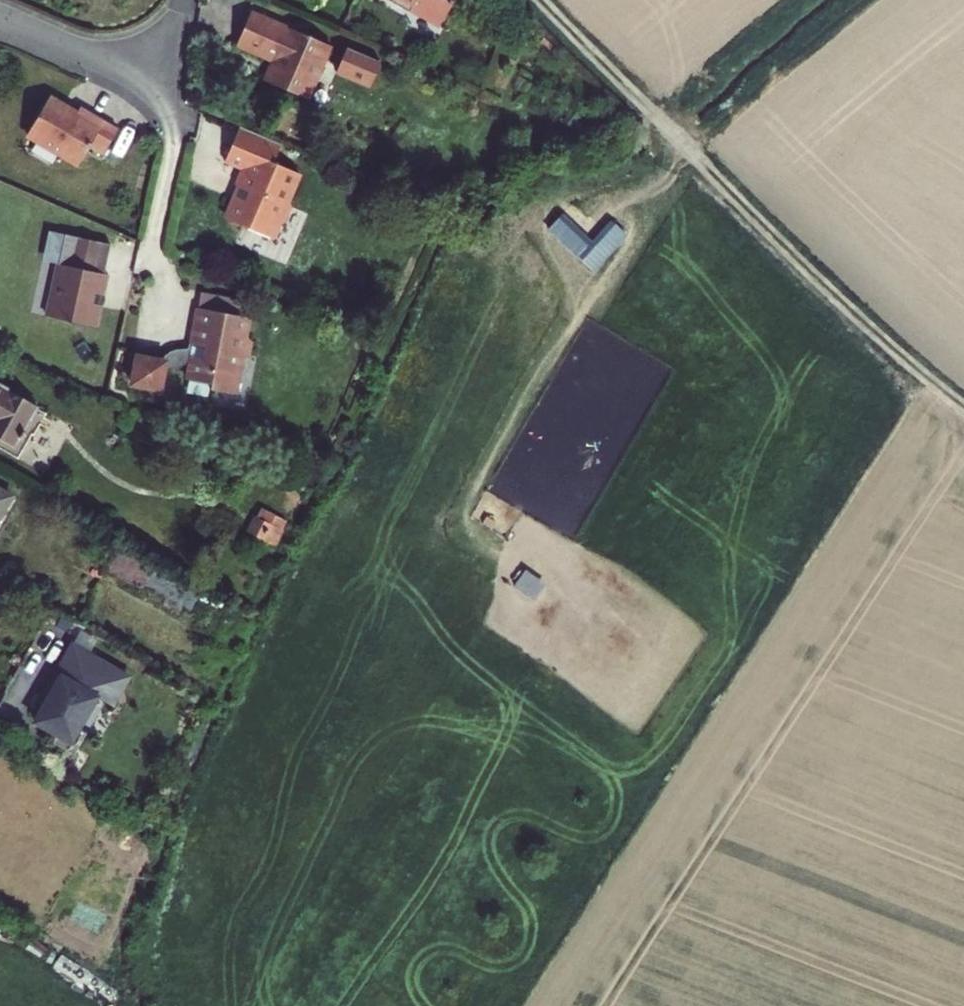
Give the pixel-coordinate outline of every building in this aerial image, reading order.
[(431,12),(437,0),(410,0),(431,12)] [(318,40),(237,7),(223,41),(259,57),(251,76),(295,94),(318,40)] [(71,108),(67,115),(39,99),(18,135),(69,166),(79,148),(93,156),(108,130),(71,108)] [(221,121),(208,158),(225,164),(231,147),(256,155),(263,136),(221,121)] [(269,175),(274,161),(256,155),(231,147),(225,164),(220,180),(225,181),(214,215),(262,230),(266,218),(272,214),(278,197),(275,191),(279,178),(269,175)] [(564,213),(557,221),(586,247),(593,240),(564,213)] [(557,221),(547,232),(576,259),(586,247),(557,221)] [(54,235),(48,264),(93,274),(99,244),(54,235)] [(36,317),(83,327),(89,296),(93,297),(97,275),(93,274),(48,264),(47,264),(43,281),(49,282),(48,290),(41,295),(36,317)] [(197,294),(195,309),(234,315),(236,301),(197,294)] [(241,335),(244,316),(234,315),(195,309),(193,309),(187,344),(174,348),(169,350),(158,359),(136,356),(131,384),(160,388),(163,366),(179,368),(190,360),(187,381),(190,381),(195,387),(235,393),(240,357),(249,354),(251,341),(243,335),(241,335)] [(7,443),(31,404),(0,387),(0,439),(7,443)] [(280,543),(291,516),(267,505),(255,532),(280,543)] [(525,571),(514,587),(536,601),(547,585),(525,571)] [(70,647),(48,690),(53,693),(36,726),(60,738),(73,745),(97,698),(113,707),(128,676),(70,647)]
